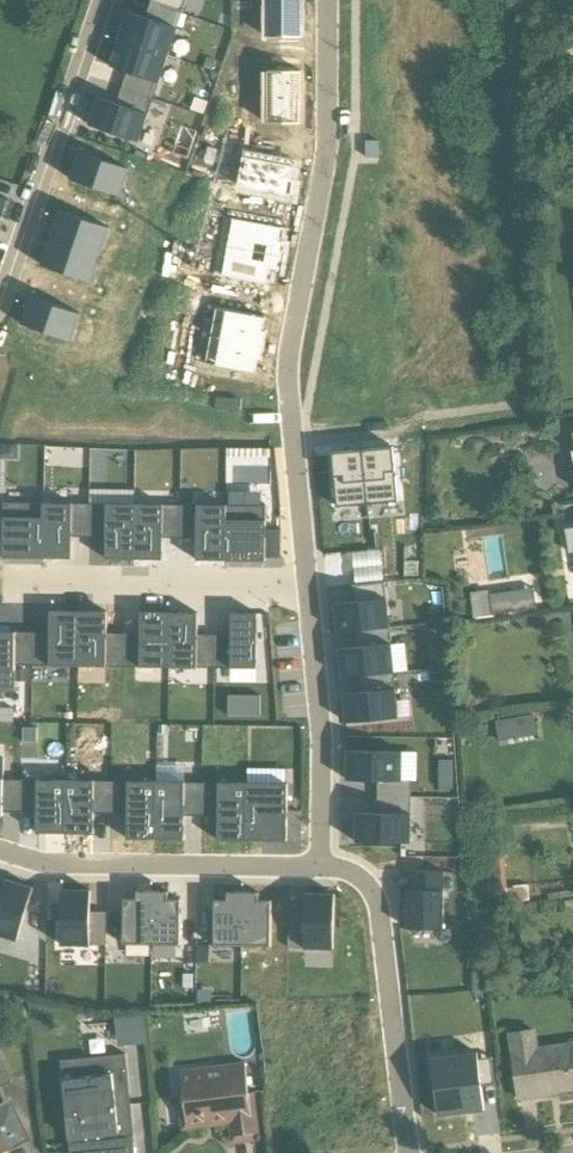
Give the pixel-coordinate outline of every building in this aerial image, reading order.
[(150,3),(181,13),(186,0),(151,0),(150,3)] [(301,39),(300,0),(267,0),(267,39),(301,39)] [(150,3),(145,19),(176,30),(181,13),(150,3)] [(117,41),(118,41),(168,57),(177,30),(176,30),(145,19),(127,13),(117,41)] [(158,84),(168,57),(118,41),(109,67),(127,73),(158,84)] [(267,125),(299,125),(300,72),(267,72),(267,125)] [(127,73),(116,105),(148,115),(158,84),(127,73)] [(116,105),(98,99),(89,126),(139,142),(148,115),(116,105)] [(79,153),(70,180),(88,186),(119,197),(128,170),(79,153)] [(243,158),(237,186),(291,197),(294,181),(291,180),(293,167),(243,158)] [(88,186),(77,218),(108,229),(119,197),(88,186)] [(59,212),(50,239),(99,256),(108,229),(77,218),(59,212)] [(231,219),(221,276),(267,284),(269,271),(277,273),(283,242),(279,242),(282,228),(231,219)] [(50,239),(41,266),(59,272),(90,283),(99,256),(50,239)] [(59,272),(48,304),(79,315),(90,283),(59,272)] [(30,298),(21,325),(70,342),(79,315),(48,304),(30,298)] [(216,308),(205,363),(255,374),(257,361),(261,362),(266,332),(263,331),(265,318),(216,308)] [(364,452),(362,450),(368,505),(397,502),(393,449),(364,452)] [(368,505),(362,450),(360,452),(331,455),(336,508),(368,505)] [(3,504),(3,558),(43,559),(43,504),(3,504)] [(71,559),(72,505),(43,504),(43,559),(71,559)] [(133,560),(134,505),(106,505),(105,560),(133,560)] [(163,506),(134,505),(133,560),(162,560),(163,506)] [(196,561),(224,561),(225,507),(197,506),(196,561)] [(225,507),(224,561),(265,562),(265,507),(225,507)] [(563,530),(564,536),(567,535),(569,553),(572,553),(572,528),(563,530)] [(477,605),(478,613),(535,605),(530,574),(510,577),(504,534),(476,538),(482,582),(492,581),(495,603),(477,605)] [(334,605),(337,633),(395,627),(390,583),(352,586),(353,603),(334,605)] [(78,612),(50,612),(49,634),(33,633),(32,670),(77,670),(78,612)] [(106,613),(78,612),(77,670),(105,671),(106,613)] [(140,613),(139,668),(168,669),(169,613),(140,613)] [(196,669),(198,614),(169,613),(168,669),(196,669)] [(231,614),(230,669),(257,669),(257,614),(231,614)] [(342,679),(398,672),(395,644),(386,645),(384,629),(356,632),(357,648),(338,650),(342,679)] [(0,633),(0,687),(15,688),(15,670),(32,670),(33,633),(0,633)] [(346,724),(403,717),(400,689),(390,690),(388,674),(360,677),(361,693),(343,695),(346,724)] [(404,753),(347,752),(346,781),(377,781),(377,798),(403,798),(404,753)] [(65,782),(36,781),(36,834),(64,834),(65,782)] [(64,834),(93,834),(94,782),(65,782),(64,834)] [(156,783),(127,783),(126,839),(155,840),(156,783)] [(155,840),(183,840),(184,783),(156,783),(155,840)] [(244,784),(218,784),(217,841),(244,842),(244,784)] [(287,785),(244,784),(244,842),(286,841),(287,785)] [(355,843),(412,844),(413,815),(403,815),(403,798),(377,798),(377,814),(356,814),(355,843)] [(572,830),(572,808),(498,815),(498,822),(475,824),(477,845),(489,843),(495,905),(530,902),(528,885),(512,886),(513,888),(508,889),(504,847),(515,846),(513,827),(551,823),(551,827),(569,825),(570,830),(572,830)] [(407,891),(407,929),(447,930),(448,873),(411,872),(411,891),(407,891)] [(5,880),(0,898),(0,934),(17,939),(33,889),(5,880)] [(61,891),(61,943),(89,943),(89,891),(61,891)] [(123,900),(123,945),(151,945),(151,892),(136,892),(136,900),(123,900)] [(167,892),(151,892),(151,945),(179,945),(180,901),(168,900),(167,892)] [(238,947),(239,893),(221,893),(220,900),(213,901),(214,947),(238,947)] [(258,893),(239,893),(238,947),(270,948),(271,902),(259,901),(258,893)] [(333,950),(334,894),(305,894),(304,949),(333,950)] [(258,1055),(256,1010),(230,1011),(232,1056),(258,1055)] [(143,1012),(114,1015),(117,1046),(146,1043),(143,1012)] [(509,1034),(519,1099),(560,1093),(560,1094),(562,1100),(572,1098),(572,1042),(538,1047),(535,1030),(509,1034)] [(430,1059),(438,1116),(484,1110),(477,1053),(430,1059)] [(61,1062),(69,1152),(135,1152),(125,1055),(61,1062)] [(11,1083),(0,1060),(0,1088),(11,1083)] [(245,1063),(181,1072),(182,1085),(175,1086),(181,1129),(205,1126),(205,1122),(217,1121),(221,1124),(228,1123),(231,1144),(253,1142),(253,1134),(258,1133),(254,1094),(249,1094),(245,1063)] [(28,1140),(8,1099),(1,1102),(0,1100),(0,1152),(28,1140)]
